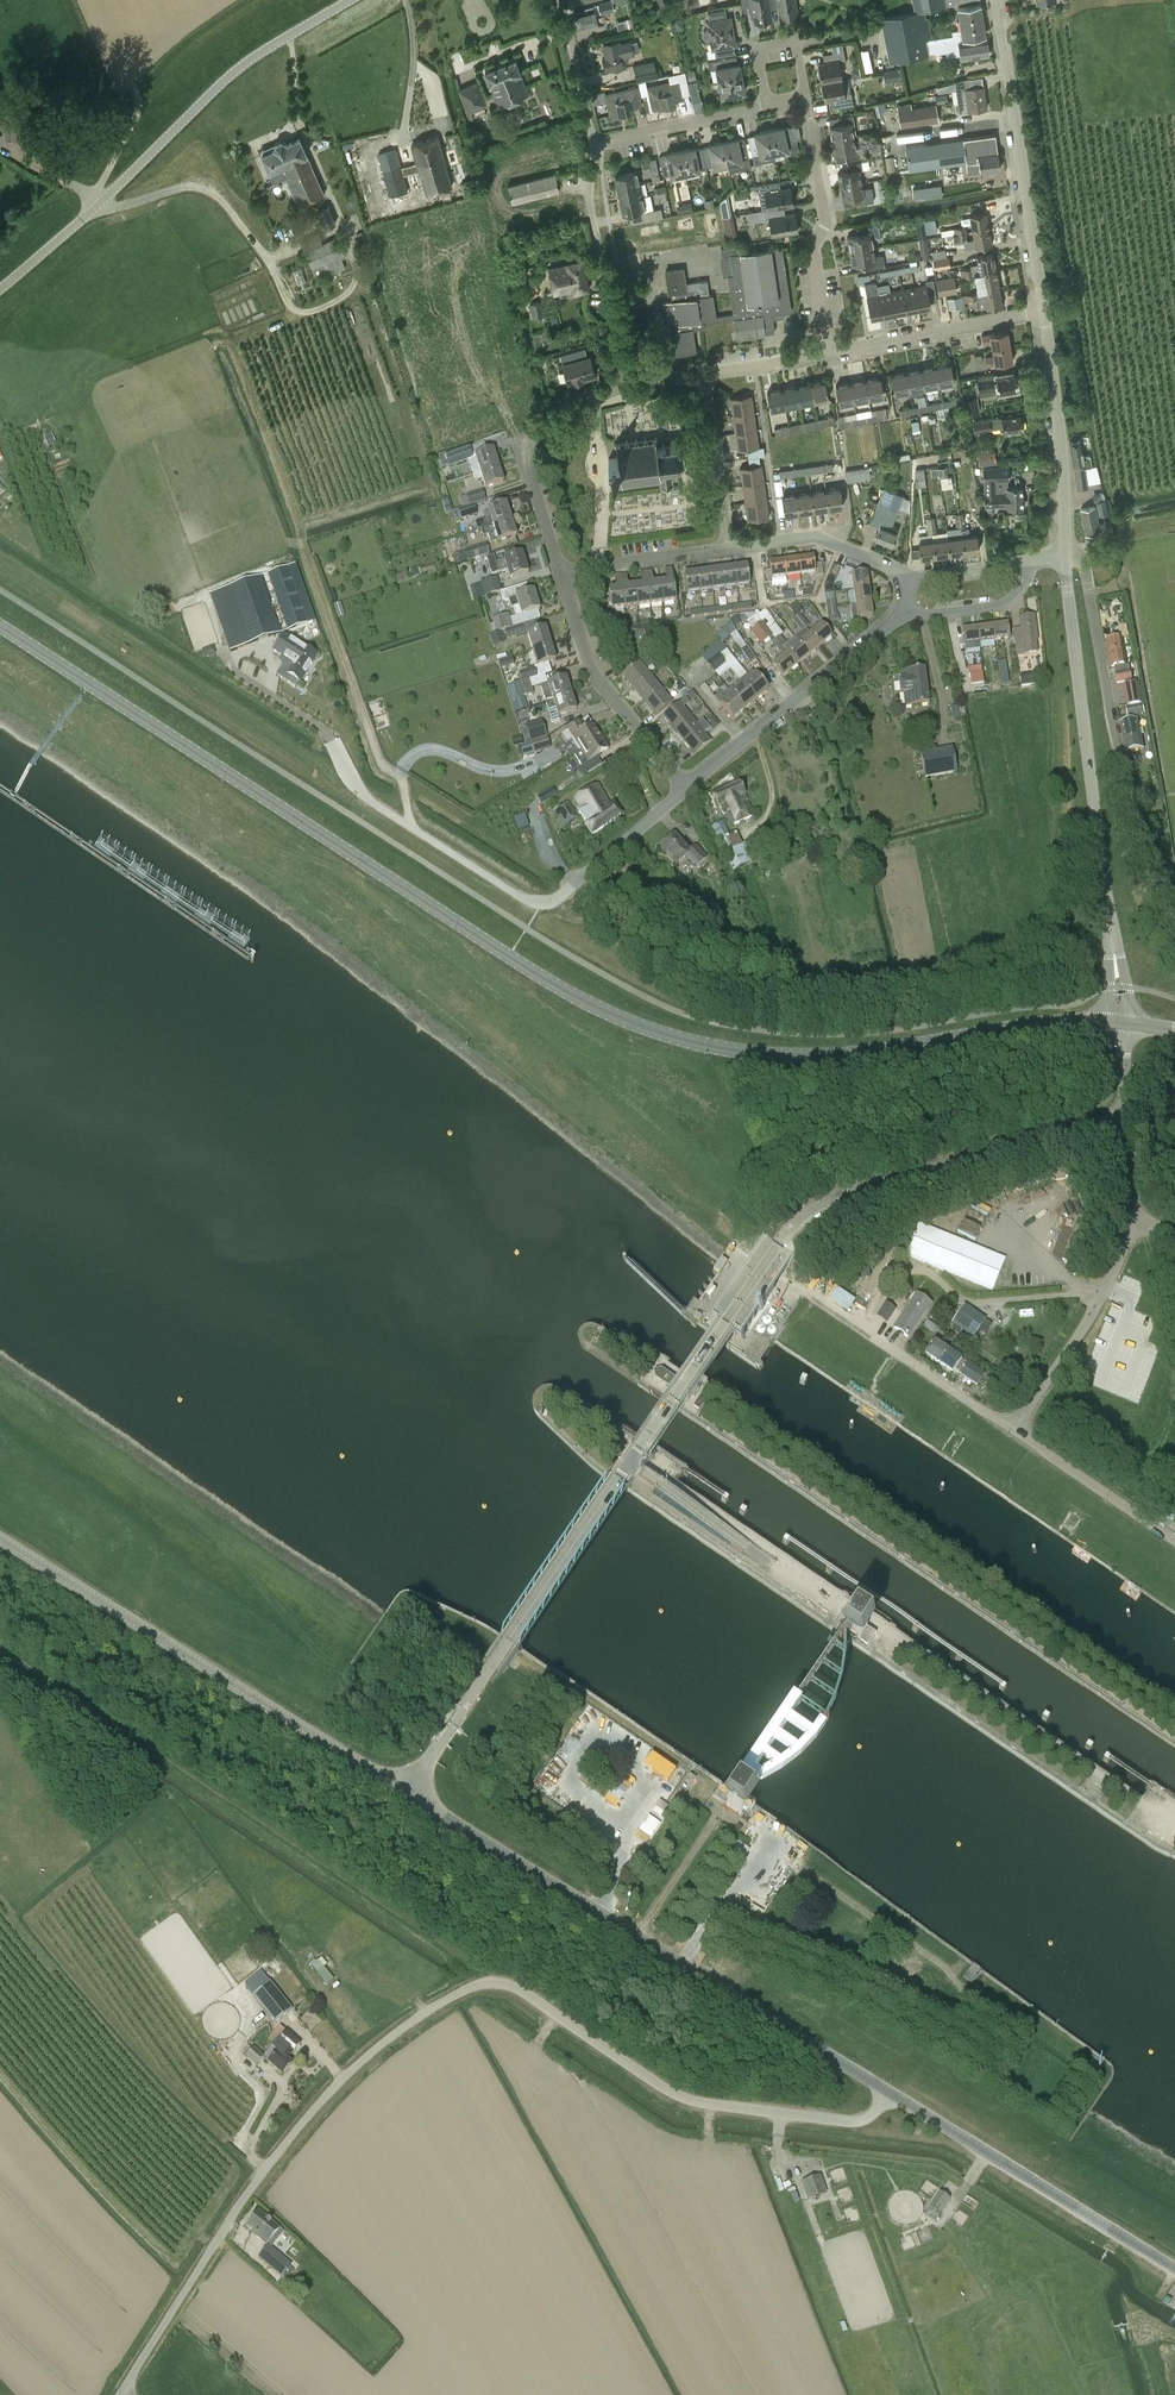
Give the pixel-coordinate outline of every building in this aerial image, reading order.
[(598,4),(585,7),(585,9),(586,11),(574,14),(578,29),(597,23),(594,12),(599,11),(600,15),(615,11),(614,7),(629,3),(628,0),(611,0),(598,4)] [(767,0),(741,0),(743,10),(744,16),(753,15),(754,23),(772,20),(770,10),(767,0)] [(770,10),(778,9),(780,18),(797,15),(794,0),(767,0),(770,10)] [(914,12),(915,12),(915,13),(919,12),(945,7),(945,6),(957,4),(977,0),(912,0),(914,12)] [(985,35),(980,5),(958,9),(962,39),(985,35)] [(915,13),(915,12),(914,12),(896,15),(881,19),(890,62),(927,55),(927,54),(928,53),(926,44),(925,40),(932,39),(928,18),(920,20),(919,12),(915,13)] [(734,46),(735,45),(730,17),(707,22),(712,50),(714,49),(715,58),(735,54),(734,46)] [(617,30),(632,26),(629,18),(615,22),(617,30)] [(962,39),(926,44),(928,53),(935,52),(936,54),(946,52),(946,57),(960,55),(961,59),(989,55),(986,39),(963,42),(962,39)] [(603,52),(602,52),(603,57),(601,57),(604,70),(608,69),(609,70),(624,67),(623,62),(627,61),(626,57),(633,55),(633,54),(639,52),(637,42),(631,43),(631,42),(619,44),(618,41),(606,44),(602,45),(603,52)] [(818,64),(821,83),(841,79),(838,65),(846,63),(843,51),(822,55),(824,63),(818,64)] [(716,69),(718,83),(742,78),(739,64),(737,64),(736,57),(708,62),(709,70),(716,69)] [(520,73),(515,59),(484,71),(490,85),(499,106),(529,94),(520,73)] [(633,65),(636,82),(657,77),(654,60),(633,65)] [(886,70),(888,82),(901,80),(899,68),(886,70)] [(655,85),(647,86),(649,95),(653,111),(676,106),(675,101),(684,99),(680,79),(679,80),(678,74),(666,77),(668,82),(655,85)] [(744,92),(742,78),(718,83),(721,97),(744,92)] [(958,112),(969,111),(986,109),(983,86),(970,88),(969,78),(954,82),(957,105),(958,112)] [(844,94),(841,79),(821,83),(825,101),(830,100),(832,109),(853,105),(851,93),(844,94)] [(486,104),(476,81),(457,89),(466,113),(486,104)] [(692,102),(700,101),(695,81),(688,83),(692,102)] [(606,93),(605,94),(611,118),(633,113),(632,108),(642,106),(640,97),(641,97),(640,88),(638,88),(637,86),(606,93)] [(593,104),(606,101),(605,94),(606,93),(605,89),(590,92),(593,104)] [(936,104),(948,103),(947,94),(935,95),(936,104)] [(935,104),(898,111),(901,127),(937,121),(935,104)] [(829,127),(832,140),(853,136),(850,124),(854,123),(853,115),(838,118),(839,125),(829,127)] [(21,124),(11,125),(13,140),(23,139),(21,124)] [(799,153),(797,142),(794,143),(790,127),(783,128),(783,127),(768,130),(774,153),(788,150),(789,153),(791,154),(799,153)] [(747,137),(749,144),(754,164),(773,160),(772,153),(774,153),(768,130),(754,133),(754,135),(747,137)] [(909,171),(966,163),(978,162),(980,172),(1000,169),(995,135),(905,147),(909,171)] [(853,136),(832,140),(834,153),(844,151),(845,158),(860,156),(858,148),(855,148),(853,136)] [(274,149),(262,155),(274,183),(286,178),(298,205),(324,194),(299,138),(286,144),(285,143),(281,141),(275,144),(274,148),(274,149)] [(426,194),(451,186),(437,138),(411,145),(426,194)] [(737,138),(723,142),(728,165),(729,172),(750,167),(749,158),(748,155),(746,145),(744,139),(737,140),(737,138)] [(709,146),(702,148),(706,168),(713,166),(713,168),(728,165),(723,142),(708,144),(709,146)] [(694,148),(680,151),(685,174),(699,171),(699,169),(706,168),(702,148),(695,149),(694,148)] [(408,192),(396,149),(377,155),(390,197),(408,192)] [(680,151),(666,153),(666,155),(659,157),(663,177),(670,175),(671,177),(685,174),(680,151)] [(893,156),(885,157),(888,171),(896,170),(893,156)] [(656,159),(649,160),(652,175),(653,181),(660,179),(659,173),(656,159)] [(838,173),(840,187),(861,183),(859,170),(862,170),(869,168),(867,161),(846,165),(847,172),(838,173)] [(553,165),(533,170),(536,182),(540,180),(544,193),(559,190),(553,165)] [(532,170),(512,175),(519,199),(534,196),(531,183),(536,182),(532,170)] [(614,175),(617,188),(641,183),(638,170),(614,175)] [(768,184),(755,186),(753,186),(754,189),(759,188),(759,193),(764,193),(767,209),(767,210),(783,207),(793,206),(789,188),(780,190),(779,182),(768,184)] [(913,188),(915,198),(942,192),(940,182),(913,188)] [(617,188),(620,201),(643,196),(641,183),(617,188)] [(852,198),(853,205),(868,202),(867,195),(863,195),(861,183),(840,187),(842,200),(852,198)] [(728,195),(719,203),(720,208),(730,206),(728,195)] [(620,201),(622,214),(641,210),(646,209),(643,196),(620,201)] [(691,203),(684,204),(685,211),(692,210),(691,203)] [(329,206),(317,211),(325,229),(336,224),(329,206)] [(784,216),(783,207),(767,210),(767,209),(745,213),(747,223),(769,219),(772,236),(797,231),(794,214),(784,216)] [(660,208),(641,212),(643,221),(661,217),(660,208)] [(989,228),(986,212),(969,215),(972,231),(989,228)] [(918,240),(926,238),(922,219),(914,221),(918,240)] [(877,225),(860,228),(861,235),(847,237),(849,252),(874,247),(872,238),(879,237),(877,225)] [(941,237),(950,235),(966,232),(965,227),(951,229),(940,231),(941,237)] [(991,244),(989,228),(972,231),(974,239),(968,240),(966,232),(950,235),(950,241),(953,240),(954,244),(964,242),(965,250),(975,247),(991,244)] [(734,229),(726,231),(727,238),(737,237),(734,229)] [(337,237),(304,251),(312,269),(312,268),(317,280),(346,268),(342,259),(346,258),(337,237)] [(930,257),(926,238),(918,240),(922,259),(930,257)] [(732,314),(716,316),(716,317),(702,319),(703,324),(734,320),(737,338),(774,332),(773,320),(784,318),(783,313),(791,312),(782,247),(770,249),(739,254),(738,247),(720,249),(722,257),(720,257),(719,257),(722,277),(727,276),(732,314)] [(863,271),(885,267),(883,255),(876,256),(874,247),(849,252),(852,266),(862,264),(863,271)] [(931,252),(933,260),(946,257),(945,249),(931,252)] [(980,273),(983,272),(996,270),(993,254),(977,257),(978,264),(970,265),(970,268),(959,270),(959,276),(973,274),(980,273)] [(933,260),(933,261),(931,261),(932,269),(934,268),(934,269),(949,266),(948,257),(946,257),(933,260)] [(567,263),(568,264),(549,268),(555,294),(573,290),(573,291),(588,288),(582,260),(567,263)] [(910,266),(898,268),(899,274),(911,272),(910,266)] [(898,268),(886,271),(887,276),(888,280),(893,278),(892,275),(899,274),(898,268)] [(702,319),(716,317),(716,316),(713,294),(708,295),(706,281),(685,283),(683,269),(665,272),(669,293),(671,293),(671,301),(663,302),(666,323),(668,323),(670,334),(674,333),(677,354),(695,351),(692,330),(704,329),(703,324),(702,319)] [(983,272),(986,291),(999,289),(996,270),(983,272)] [(957,292),(954,277),(935,281),(938,295),(957,292)] [(930,306),(930,302),(926,286),(914,288),(918,309),(930,306)] [(914,288),(902,290),(906,311),(918,309),(914,288)] [(986,291),(983,292),(976,294),(976,293),(963,296),(964,301),(977,299),(979,308),(986,307),(986,308),(1002,305),(999,289),(986,291)] [(906,311),(902,290),(890,293),(894,313),(906,311)] [(890,293),(877,295),(881,316),(894,313),(890,293)] [(870,318),(881,316),(877,295),(866,297),(870,318)] [(532,319),(544,316),(541,302),(529,304),(532,319)] [(991,344),(992,349),(1009,346),(1007,331),(989,334),(981,336),(983,345),(991,344)] [(987,366),(995,365),(1012,362),(1009,346),(992,349),(993,355),(985,357),(987,366)] [(586,358),(584,348),(559,355),(568,383),(573,382),(574,383),(582,381),(582,380),(594,376),(589,357),(586,358)] [(950,363),(933,367),(937,385),(954,382),(950,363)] [(933,367),(920,369),(924,388),(937,385),(933,367)] [(920,369),(905,372),(909,391),(924,388),(920,369)] [(909,391),(905,372),(891,375),(895,394),(909,391)] [(993,378),(992,374),(976,376),(977,381),(979,392),(979,396),(995,394),(994,388),(997,388),(998,393),(1017,389),(1014,375),(993,379),(993,378)] [(880,377),(865,380),(868,399),(883,395),(880,377)] [(865,380),(850,383),(853,402),(868,399),(865,380)] [(825,381),(810,384),(814,401),(828,398),(825,381)] [(853,402),(850,383),(836,386),(840,405),(853,402)] [(795,387),(799,405),(814,401),(810,384),(795,387)] [(795,387),(781,390),(784,407),(799,405),(795,387)] [(770,410),(784,407),(781,390),(767,393),(770,410)] [(732,415),(754,412),(751,395),(730,399),(732,415)] [(963,399),(966,416),(979,414),(976,399),(975,396),(964,398),(963,399)] [(940,402),(941,408),(958,405),(957,399),(940,402)] [(941,408),(940,402),(927,405),(928,411),(941,408)] [(927,405),(912,407),(913,414),(928,411),(927,405)] [(912,407),(899,410),(892,412),(894,417),(900,416),(913,414),(912,407)] [(887,419),(885,408),(871,411),(871,415),(872,421),(887,419)] [(732,415),(735,433),(756,430),(754,412),(732,415)] [(991,429),(1002,427),(1003,433),(1014,431),(1022,430),(1019,414),(1001,417),(990,419),(973,421),(974,432),(991,429)] [(871,415),(857,418),(858,424),(872,421),(871,415)] [(834,416),(817,420),(819,427),(835,424),(834,416)] [(840,428),(858,424),(857,418),(844,421),(843,416),(837,416),(840,428)] [(817,420),(802,423),(804,430),(819,427),(817,420)] [(788,426),(789,433),(804,430),(802,423),(788,426)] [(776,436),(789,433),(788,426),(774,429),(776,436)] [(737,450),(759,447),(756,430),(735,433),(737,450)] [(684,450),(683,448),(681,449),(675,447),(675,444),(674,443),(673,446),(664,447),(664,445),(662,445),(662,448),(659,450),(657,449),(655,441),(657,439),(656,438),(654,440),(646,441),(646,439),(644,439),(644,441),(637,442),(636,440),(635,440),(635,443),(627,444),(627,441),(625,441),(626,444),(617,445),(614,443),(613,445),(617,447),(618,458),(607,460),(608,471),(620,470),(622,481),(619,484),(621,486),(622,483),(631,482),(632,485),(633,484),(633,482),(641,481),(641,484),(643,483),(642,481),(650,480),(651,482),(652,482),(652,479),(660,478),(660,482),(659,484),(660,485),(661,483),(670,482),(672,483),(673,481),(671,480),(669,468),(676,467),(678,469),(680,469),(678,466),(682,461),(685,462),(686,460),(683,459),(681,451),(684,450)] [(1088,488),(1088,484),(1100,482),(1099,476),(1096,466),(1091,467),(1089,454),(1082,455),(1080,440),(1069,442),(1072,466),(1076,490),(1088,488)] [(978,464),(996,461),(994,451),(993,452),(992,445),(980,446),(981,450),(978,450),(979,454),(977,454),(978,464)] [(467,447),(452,452),(457,464),(472,459),(468,448),(467,447)] [(470,468),(472,475),(498,466),(493,451),(475,456),(478,465),(470,468)] [(848,481),(872,478),(871,465),(881,464),(881,456),(863,458),(864,467),(846,469),(848,481)] [(835,471),(843,470),(841,462),(821,465),(822,472),(823,472),(835,471)] [(740,468),(742,486),(764,483),(761,465),(740,468)] [(807,467),(808,474),(822,472),(821,465),(807,467)] [(498,466),(472,475),(475,483),(483,480),(485,488),(503,483),(498,466)] [(1007,466),(981,468),(981,480),(983,480),(983,493),(982,493),(983,503),(1003,502),(1003,507),(1008,507),(1008,508),(1023,507),(1023,505),(1025,505),(1025,500),(1023,500),(1022,486),(1005,487),(1005,479),(1007,479),(1007,466)] [(807,467),(792,469),(793,477),(808,474),(807,467)] [(793,477),(792,469),(778,471),(780,479),(793,477)] [(766,499),(764,483),(742,486),(745,502),(766,499)] [(840,488),(824,490),(826,509),(843,506),(840,488)] [(892,545),(897,533),(898,528),(892,525),(903,496),(884,488),(870,523),(879,527),(875,538),(892,545)] [(466,495),(466,496),(460,498),(462,508),(486,501),(483,490),(466,495)] [(824,490),(810,493),(813,511),(826,509),(824,490)] [(1093,501),(1101,500),(1100,492),(1092,494),(1093,501)] [(810,493),(795,495),(798,513),(813,511),(810,493)] [(798,513),(795,495),(781,497),(784,515),(798,513)] [(873,508),(876,501),(868,498),(866,505),(873,508)] [(769,517),(766,499),(745,502),(747,520),(769,517)] [(1096,503),(1099,514),(1107,513),(1105,501),(1096,503)] [(483,521),(485,528),(511,520),(506,504),(489,509),(491,518),(483,521)] [(477,514),(474,505),(458,510),(461,519),(477,514)] [(1080,509),(1085,535),(1092,533),(1093,539),(1114,534),(1110,520),(1097,523),(1094,507),(1080,509)] [(962,531),(962,536),(965,553),(979,551),(977,534),(970,535),(969,528),(965,529),(963,513),(959,514),(962,531)] [(932,535),(930,518),(925,518),(928,534),(917,536),(918,542),(920,558),(937,556),(934,540),(933,540),(932,535)] [(481,529),(483,537),(488,535),(490,542),(498,540),(499,541),(516,536),(511,520),(485,528),(481,529)] [(965,553),(962,536),(947,538),(949,554),(965,553)] [(947,538),(934,540),(937,556),(949,554),(947,538)] [(470,549),(466,551),(468,561),(473,559),(490,554),(487,544),(470,549)] [(528,573),(522,554),(504,559),(504,560),(495,563),(493,556),(485,558),(490,575),(508,570),(510,579),(528,573)] [(813,558),(797,560),(800,576),(815,574),(815,578),(823,577),(822,564),(814,565),(813,558)] [(797,560),(783,562),(785,578),(800,576),(797,560)] [(772,580),(785,578),(783,562),(769,564),(770,571),(762,572),(764,585),(772,584),(772,580)] [(268,574),(288,631),(315,622),(296,564),(268,574)] [(733,564),(734,568),(736,588),(737,588),(743,587),(744,592),(750,591),(749,587),(747,567),(739,568),(739,564),(733,564)] [(727,569),(727,566),(721,566),(721,570),(724,590),(725,590),(731,589),(731,593),(737,592),(737,588),(736,588),(734,568),(727,569)] [(709,572),(712,592),(718,591),(719,595),(725,594),(725,590),(724,590),(721,570),(715,571),(715,567),(709,568),(709,572)] [(676,602),(672,569),(665,570),(666,581),(659,582),(662,604),(676,602)] [(696,569),(697,573),(700,593),(706,592),(707,597),(713,596),(712,592),(709,572),(703,573),(702,569),(696,569)] [(690,574),(690,570),(684,571),(685,575),(684,575),(687,595),(694,594),(695,598),(701,597),(700,593),(697,573),(690,574)] [(652,571),(645,572),(650,606),(662,604),(659,582),(654,583),(652,571)] [(634,586),(637,607),(650,606),(645,572),(640,573),(641,585),(634,586)] [(851,576),(853,591),(869,588),(867,574),(851,576)] [(627,575),(619,576),(624,609),(637,607),(634,586),(628,586),(627,575)] [(612,611),(624,609),(619,576),(614,577),(616,588),(609,589),(601,590),(603,605),(611,604),(612,611)] [(209,595),(228,652),(281,634),(261,577),(209,595)] [(485,597),(500,592),(502,592),(497,578),(481,583),(481,584),(477,585),(481,598),(485,597)] [(502,592),(500,592),(503,598),(507,601),(509,600),(511,608),(519,606),(522,615),(539,609),(534,591),(529,592),(526,584),(502,592)] [(825,595),(834,594),(833,585),(824,587),(825,595)] [(853,591),(855,604),(871,602),(869,588),(853,591)] [(793,592),(787,592),(789,601),(803,599),(802,590),(793,592)] [(857,620),(873,618),(871,602),(855,604),(857,620)] [(337,618),(344,616),(340,603),(333,605),(337,618)] [(837,616),(836,607),(827,608),(828,617),(837,616)] [(755,613),(788,653),(792,650),(771,624),(773,622),(765,610),(759,614),(756,611),(754,612),(755,613)] [(783,657),(788,653),(755,613),(743,615),(747,620),(745,622),(752,630),(750,632),(760,645),(768,639),(783,657)] [(496,634),(505,631),(513,628),(509,614),(492,619),(494,628),(490,629),(492,635),(496,634)] [(799,614),(792,620),(797,626),(804,620),(799,614)] [(1016,657),(1023,656),(1022,656),(1037,654),(1034,629),(1036,628),(1034,616),(1018,618),(1019,629),(1013,629),(1016,657)] [(802,632),(806,630),(809,627),(804,620),(797,626),(802,632)] [(750,664),(755,660),(746,647),(730,622),(728,623),(728,624),(715,634),(722,643),(730,637),(741,651),(750,664)] [(822,625),(810,635),(820,646),(831,637),(822,625)] [(1008,625),(991,627),(993,641),(1009,638),(1008,625)] [(513,628),(505,631),(508,639),(524,634),(521,626),(513,628)] [(636,643),(634,644),(636,652),(654,646),(648,627),(633,632),(636,643)] [(991,627),(977,628),(979,642),(993,641),(991,627)] [(974,659),(982,658),(981,651),(979,642),(977,628),(962,630),(964,644),(972,643),(974,659)] [(528,634),(533,650),(551,644),(546,629),(528,634)] [(820,646),(810,635),(799,644),(809,656),(820,646)] [(280,670),(288,674),(299,682),(315,657),(284,636),(275,651),(287,659),(280,670)] [(1116,674),(1115,675),(1116,685),(1132,682),(1130,672),(1129,665),(1126,666),(1126,665),(1124,651),(1121,639),(1107,641),(1109,653),(1111,668),(1114,667),(1116,674)] [(538,666),(556,660),(551,644),(533,650),(538,666)] [(792,650),(788,653),(797,665),(809,656),(799,644),(792,650)] [(782,678),(797,665),(788,653),(783,657),(772,666),(782,678)] [(714,674),(726,664),(719,654),(707,664),(714,674)] [(1010,661),(1000,661),(1001,685),(1011,685),(1010,661)] [(622,676),(633,690),(650,675),(639,662),(622,676)] [(534,669),(519,674),(521,681),(537,677),(534,669)] [(925,669),(900,672),(905,707),(929,704),(925,669)] [(755,675),(752,671),(740,680),(744,685),(756,700),(768,690),(755,675)] [(970,676),(971,685),(983,683),(982,674),(970,676)] [(633,690),(644,703),(661,689),(650,675),(633,690)] [(1036,684),(1035,676),(1020,678),(1021,686),(1036,684)] [(541,687),(546,703),(571,695),(566,679),(541,687)] [(517,699),(534,694),(530,680),(529,680),(522,682),(513,685),(517,699)] [(735,685),(729,690),(745,710),(756,700),(744,685),(740,680),(735,685)] [(1142,704),(1139,683),(1128,686),(1132,706),(1142,704)] [(718,713),(723,708),(733,720),(745,710),(729,690),(723,695),(720,692),(715,697),(705,684),(699,689),(718,713)] [(655,717),(672,703),(661,689),(644,703),(655,717)] [(571,695),(546,703),(548,711),(556,708),(558,716),(576,711),(571,695)] [(679,703),(662,717),(673,729),(690,717),(683,708),(689,703),(686,698),(679,703)] [(1126,708),(1128,719),(1145,715),(1143,705),(1126,708)] [(958,710),(957,706),(950,708),(954,721),(961,719),(961,718),(966,717),(963,708),(958,710)] [(808,711),(803,714),(807,719),(812,715),(808,711)] [(673,729),(683,742),(707,724),(703,719),(696,724),(690,717),(673,729)] [(525,744),(531,743),(547,738),(542,720),(525,725),(526,728),(521,730),(525,744)] [(1143,749),(1138,721),(1120,725),(1126,753),(1143,749)] [(601,738),(593,725),(586,730),(581,722),(562,734),(567,743),(571,740),(578,751),(601,738)] [(707,724),(683,742),(694,756),(711,742),(704,734),(710,728),(707,724)] [(551,749),(547,738),(531,743),(534,754),(551,749)] [(601,756),(600,755),(608,750),(601,738),(578,751),(574,754),(578,760),(587,774),(602,765),(598,759),(601,758),(601,756)] [(957,773),(952,748),(920,754),(925,779),(957,773)] [(579,814),(586,824),(584,825),(592,836),(621,815),(614,804),(611,807),(598,785),(571,801),(580,814),(579,814)] [(754,817),(739,785),(711,797),(717,809),(719,808),(729,829),(754,817)] [(553,788),(544,793),(545,794),(542,795),(545,803),(558,796),(553,788)] [(574,810),(569,802),(554,812),(559,820),(555,822),(561,832),(571,826),(569,824),(577,819),(572,811),(574,810)] [(730,836),(724,822),(711,828),(733,872),(749,865),(750,867),(763,861),(753,839),(742,845),(736,833),(730,836)] [(675,836),(661,848),(676,865),(686,856),(696,867),(706,859),(696,847),(689,852),(675,836)] [(622,857),(618,863),(632,871),(636,866),(622,857)] [(648,873),(636,866),(633,871),(645,879),(648,873)] [(965,1220),(959,1233),(979,1240),(984,1227),(965,1220)] [(871,1278),(867,1263),(857,1266),(862,1281),(871,1278)] [(1026,1286),(1052,1285),(1051,1274),(1025,1275),(1026,1286)] [(907,1338),(930,1305),(916,1295),(894,1328),(907,1338)] [(886,1303),(877,1316),(887,1322),(896,1310),(886,1303)] [(978,1329),(984,1320),(964,1307),(953,1325),(973,1338),(978,1329)] [(1015,1328),(1016,1310),(1000,1310),(1000,1327),(1015,1328)] [(933,1335),(938,1327),(926,1320),(921,1329),(933,1335)] [(984,1320),(978,1329),(986,1334),(992,1325),(984,1320)] [(940,1339),(937,1343),(943,1347),(946,1342),(940,1339)] [(925,1354),(939,1364),(948,1350),(934,1341),(925,1354)] [(961,1359),(948,1350),(939,1364),(952,1373),(954,1369),(959,1373),(976,1384),(984,1373),(966,1362),(965,1363),(960,1360),(961,1359)] [(876,1634),(853,1619),(852,1619),(846,1629),(848,1631),(858,1638),(859,1641),(868,1647),(876,1634)] [(696,1777),(690,1773),(672,1800),(678,1804),(696,1777)] [(726,1807),(739,1816),(741,1815),(747,1807),(747,1805),(735,1797),(733,1796),(732,1797),(726,1805),(726,1807)] [(328,1984),(335,1979),(319,1958),(311,1964),(328,1984)] [(262,1972),(245,1986),(252,1995),(270,1981),(262,1972)] [(270,1981),(252,1995),(275,2024),(292,2009),(278,1992),(274,1986),(270,1981)] [(278,2051),(285,2057),(288,2053),(291,2055),(301,2043),(280,2026),(273,2034),(278,2039),(277,2039),(272,2045),(278,2051)] [(242,2052),(246,2056),(256,2065),(263,2057),(253,2049),(252,2049),(248,2046),(242,2052)] [(292,2063),(285,2057),(278,2051),(268,2062),(282,2075),(292,2063)] [(1090,2063),(1095,2068),(1099,2063),(1093,2059),(1090,2063)] [(824,2193),(818,2178),(804,2182),(810,2198),(824,2193)] [(950,2199),(940,2192),(930,2207),(936,2211),(934,2213),(938,2216),(940,2214),(950,2199)] [(283,2232),(280,2230),(281,2228),(258,2210),(245,2227),(272,2247),(283,2232)] [(281,2277),(292,2265),(268,2246),(258,2258),(281,2277)]
